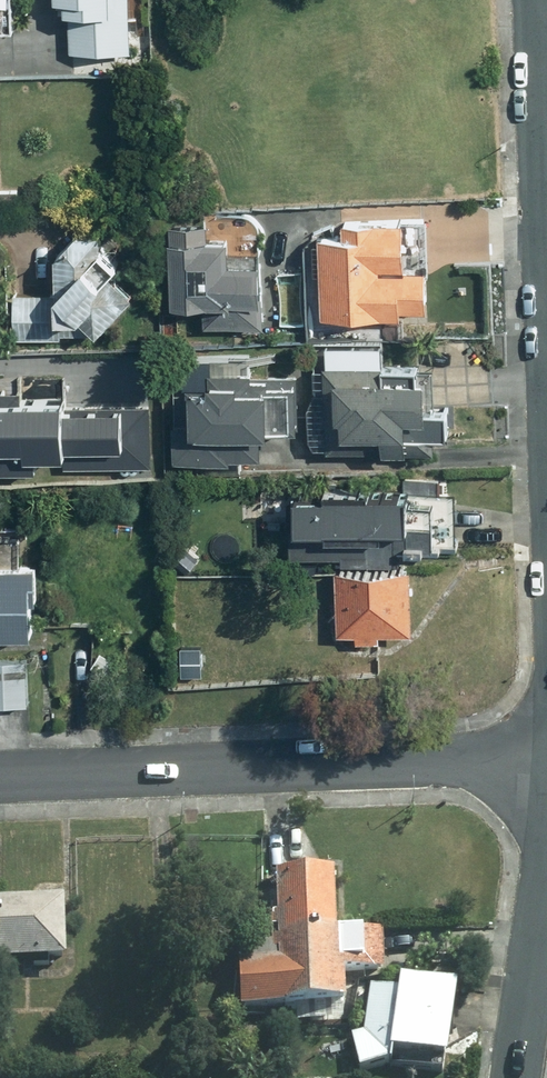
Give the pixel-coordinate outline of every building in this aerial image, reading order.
[(71,14),(72,53),(135,52),(133,0),(55,0),(55,1),(65,0),(66,14),(71,14)] [(319,238),(322,319),(403,316),(402,309),(431,308),(430,266),(407,267),(406,221),(343,223),(343,237),(319,238)] [(210,225),(170,227),(174,307),(204,306),(205,328),(265,325),(262,261),(231,262),(230,239),(210,239),(210,225)] [(59,291),(14,293),(16,342),(63,340),(63,335),(100,334),(131,301),(107,279),(119,266),(103,252),(102,229),(57,231),(59,291)] [(191,392),(192,428),(177,428),(178,462),(233,460),(232,457),(265,456),(264,433),(301,432),(299,376),(255,378),(254,373),(252,372),(251,357),(194,359),(195,391),(191,392)] [(420,364),(325,368),(329,453),(408,451),(406,418),(428,417),(427,377),(421,377),(420,364)] [(59,403),(0,403),(0,476),(37,476),(37,458),(73,458),(73,468),(135,468),(135,412),(59,412),(59,403)] [(459,549),(458,493),(373,495),(371,490),(327,490),(328,499),(300,499),(300,532),(294,532),(294,556),(347,556),(347,561),(399,560),(399,550),(459,549)] [(411,568),(339,571),(342,642),(381,640),(380,635),(415,633),(411,568)] [(0,570),(0,639),(38,638),(36,569),(0,570)] [(0,661),(0,703),(30,703),(30,661),(0,661)] [(345,1007),(344,974),(386,972),(385,930),(338,931),(336,873),(278,875),(281,960),(241,961),(243,1010),(345,1007)] [(0,903),(0,965),(68,964),(66,902),(0,903)] [(458,987),(402,978),(400,991),(372,986),(364,1036),(353,1038),(360,1074),(390,1068),(444,1076),(458,987)]
